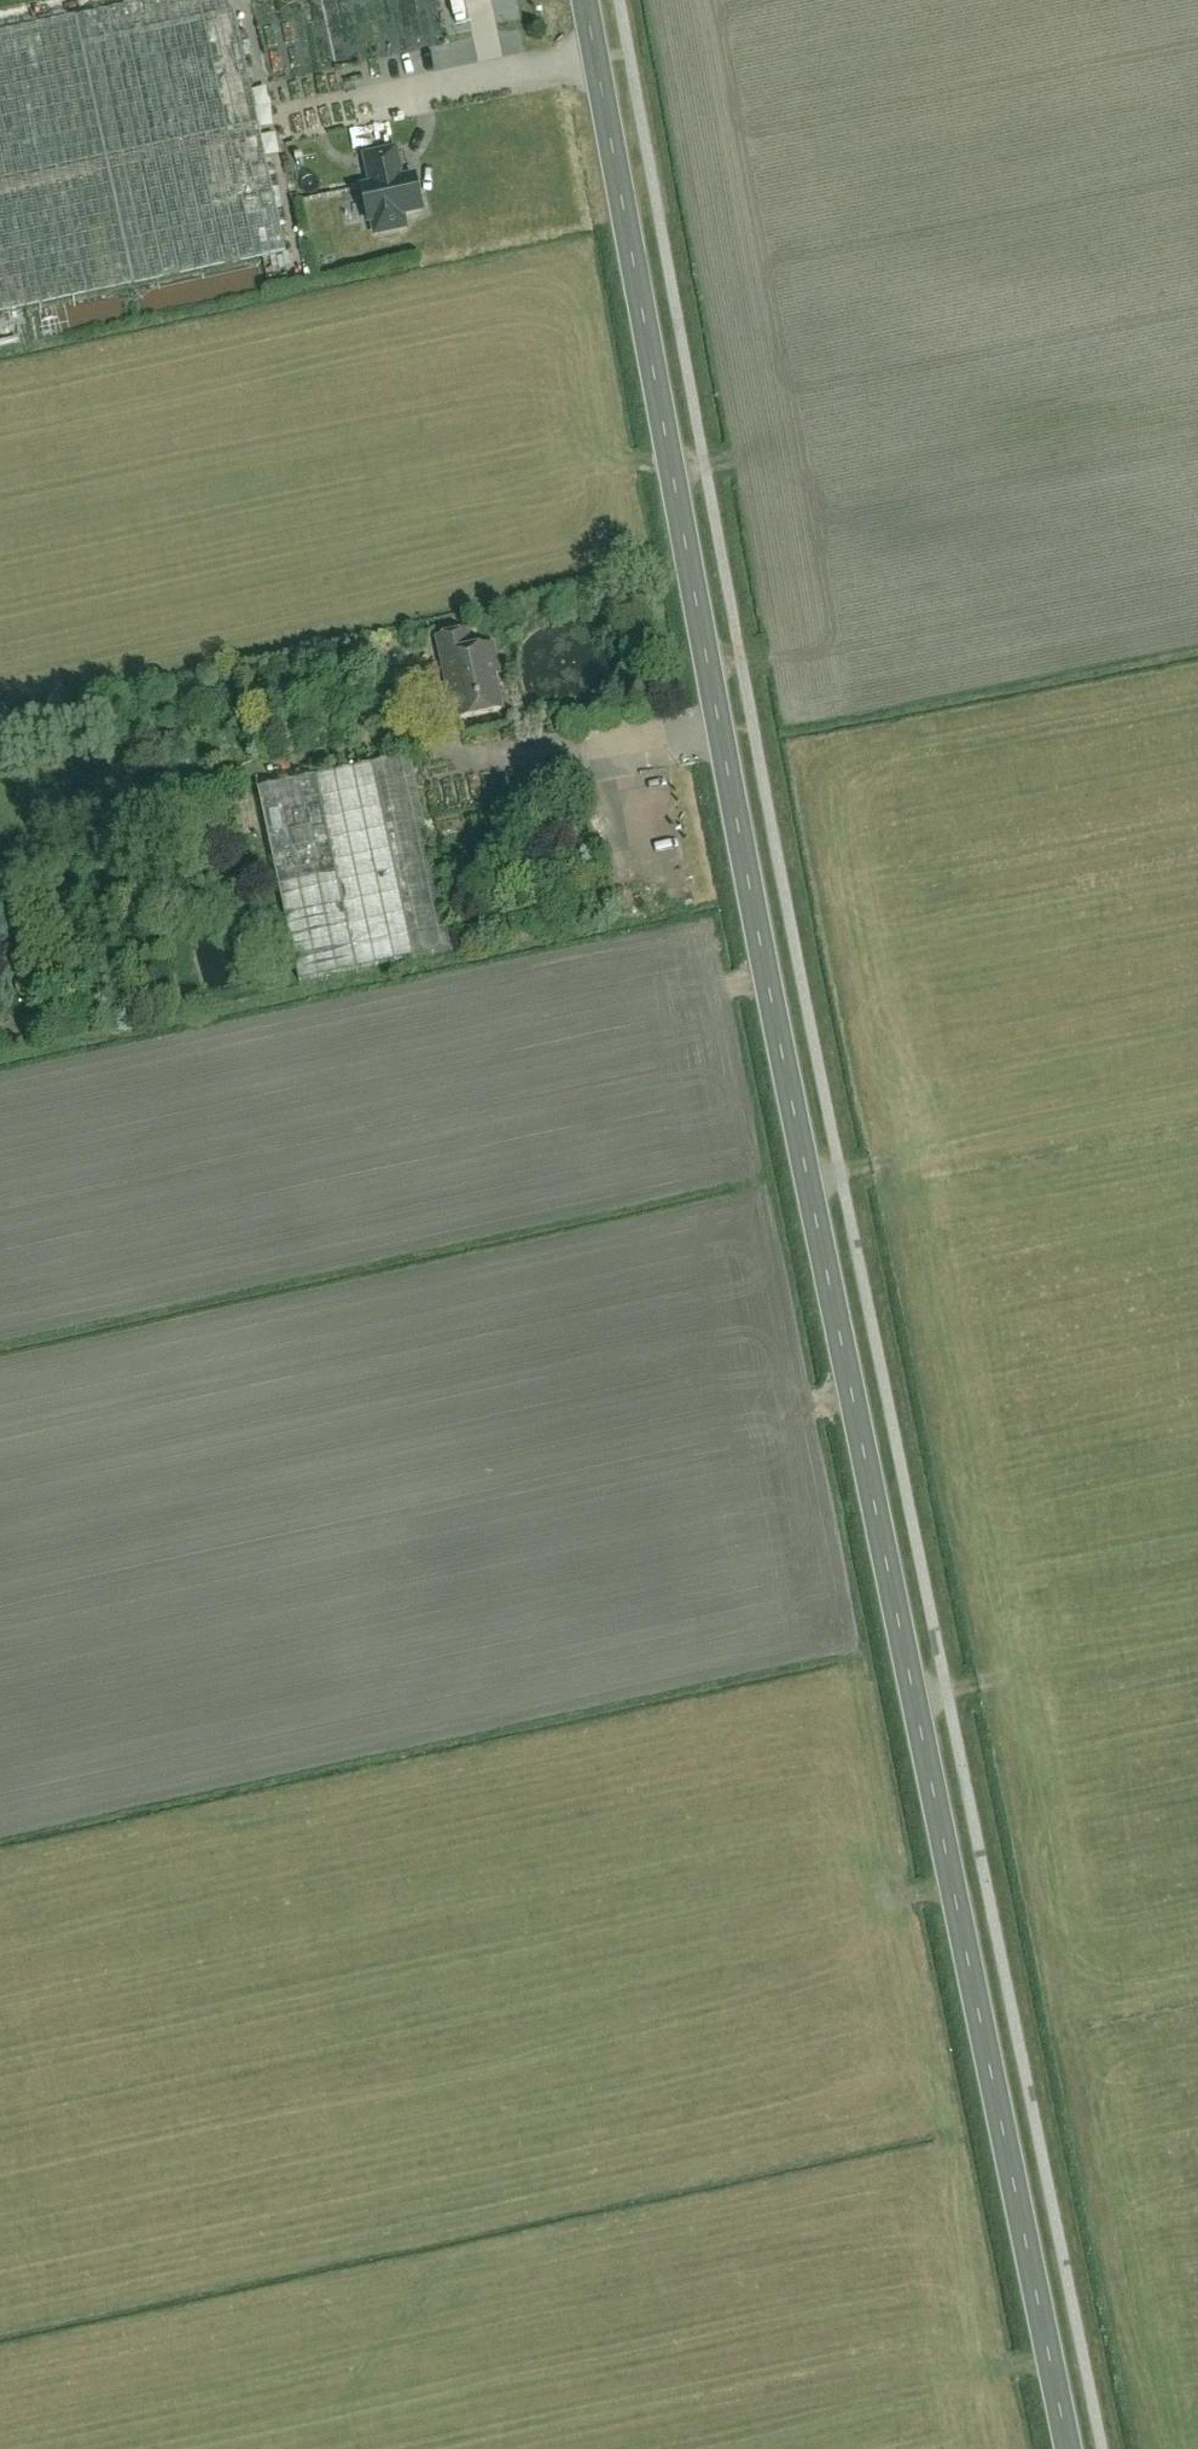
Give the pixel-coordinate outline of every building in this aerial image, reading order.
[(0,34),(0,316),(135,286),(289,251),(234,12),(231,0),(157,0),(76,18),(0,34)] [(400,219),(399,215),(422,210),(415,177),(402,179),(396,150),(365,156),(371,186),(362,188),(369,222),(375,220),(377,224),(379,228),(382,229),(386,230),(391,230),(396,228),(398,225),(400,222),(400,219)] [(434,674),(438,673),(448,720),(489,711),(482,677),(486,676),(480,647),(457,651),(453,633),(426,638),(434,674)] [(360,765),(246,790),(287,983),(401,958),(360,765)] [(696,860),(674,861),(674,872),(696,871),(696,860)]
